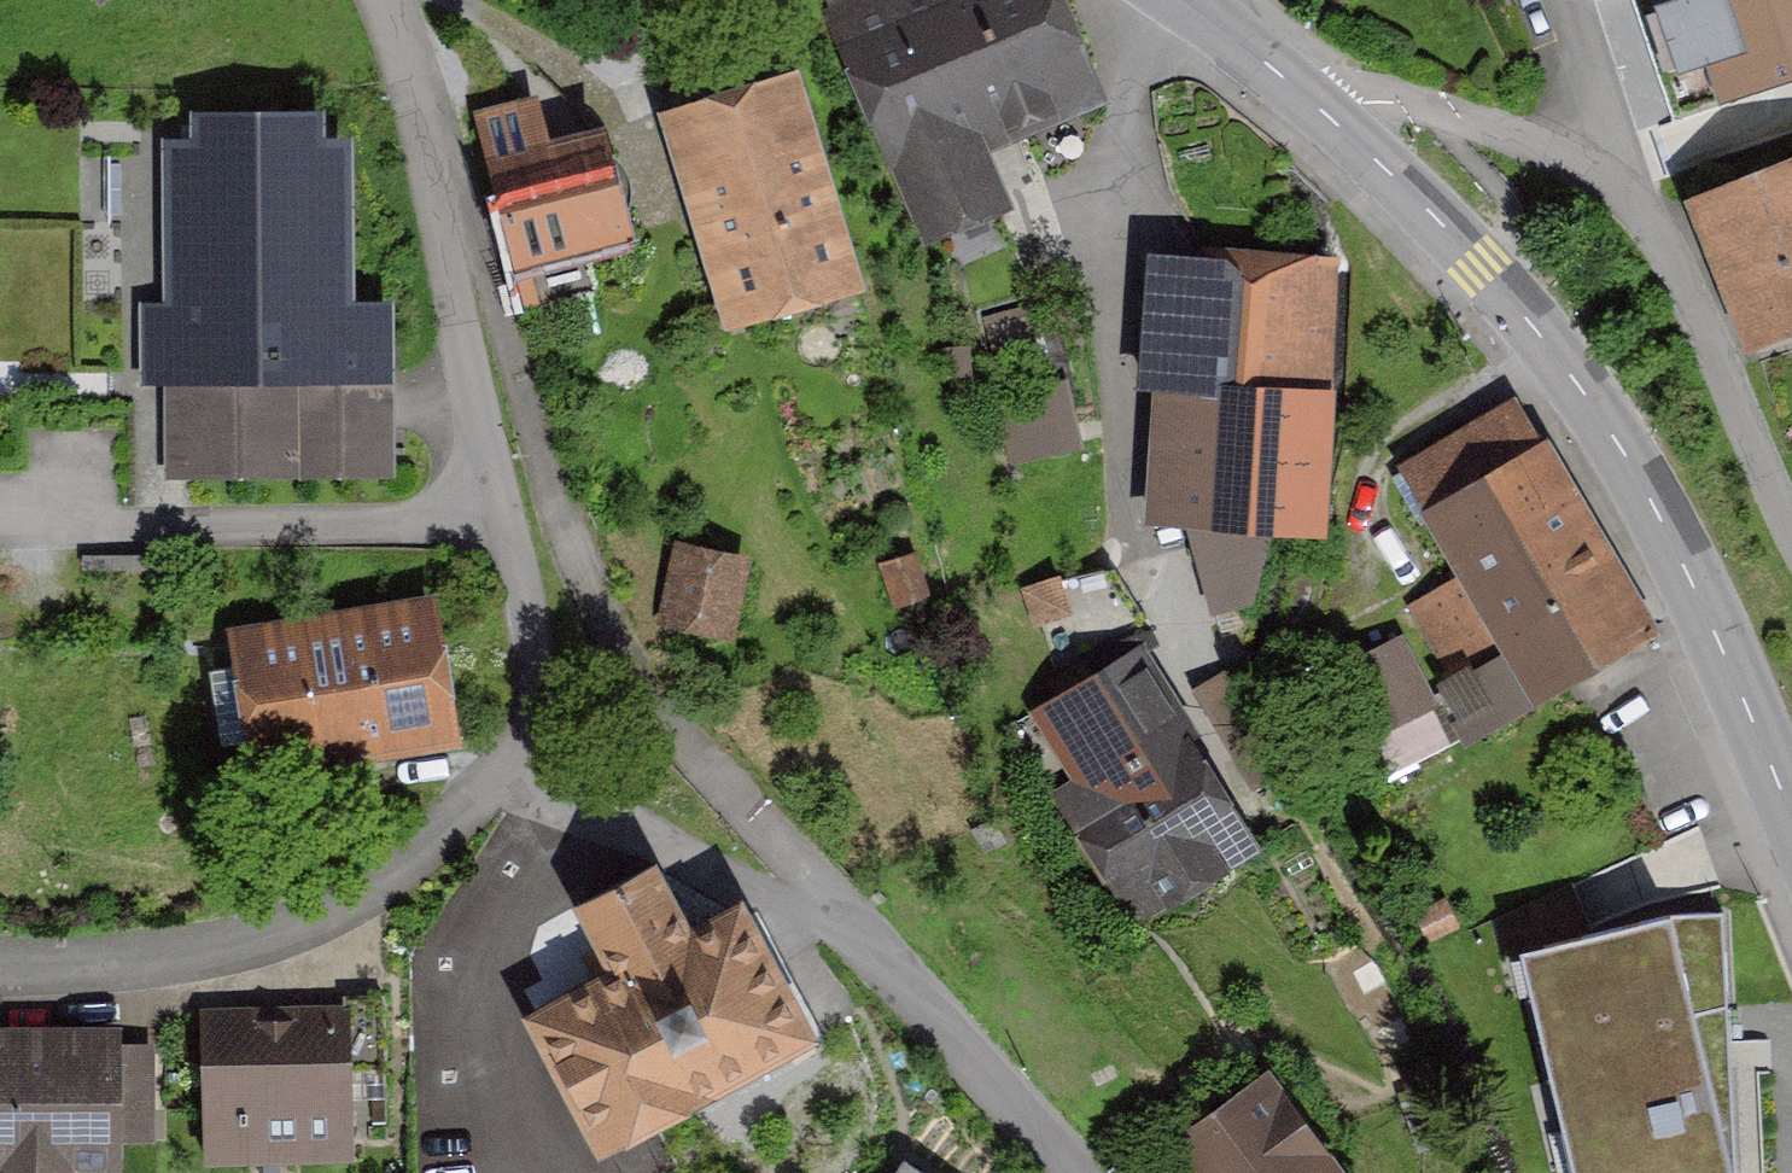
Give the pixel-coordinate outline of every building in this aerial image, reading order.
[(827,14),(925,245),(1014,207),(991,152),(1108,103),(1064,0),(860,0),(827,14)] [(1720,103),(1791,79),(1791,0),(1685,0),(1720,103)] [(797,59),(659,105),(725,323),(867,280),(797,59)] [(618,127),(499,155),(524,263),(644,235),(618,127)] [(375,134),(161,132),(157,464),(401,466),(402,306),(373,306),(375,134)] [(1682,192),(1744,345),(1791,326),(1791,147),(1682,192)] [(1332,383),(1340,251),(1152,240),(1143,380),(1158,381),(1150,512),(1333,523),(1341,383),(1332,383)] [(1082,451),(1065,377),(989,394),(1006,468),(1082,451)] [(1659,636),(1519,397),(1395,469),(1458,576),(1535,708),(1659,636)] [(751,554),(676,540),(659,629),(734,643),(751,554)] [(914,552),(878,563),(893,611),(929,600),(914,552)] [(1143,619),(1116,568),(1030,591),(1060,666),(1143,619)] [(1535,708),(1458,576),(1407,606),(1451,681),(1439,688),(1472,745),(1535,708)] [(468,743),(444,595),(233,629),(257,777),(468,743)] [(1401,634),(1312,681),(1347,749),(1437,703),(1401,634)] [(1205,737),(1145,639),(1034,706),(1080,781),(1059,794),(1140,926),(1263,851),(1196,743),(1205,737)] [(612,976),(530,1019),(604,1159),(821,1045),(746,902),(692,931),(659,869),(578,912),(612,976)] [(1733,909),(1672,910),(1670,904),(1520,939),(1567,1119),(1579,1172),(1737,1172),(1733,909)] [(357,1000),(209,1006),(214,1150),(363,1144),(357,1000)] [(0,1020),(0,1158),(124,1156),(122,1018),(0,1020)] [(1270,1060),(1152,1147),(1172,1172),(1354,1172),(1270,1060)] [(906,1155),(892,1172),(936,1172),(906,1155)]
